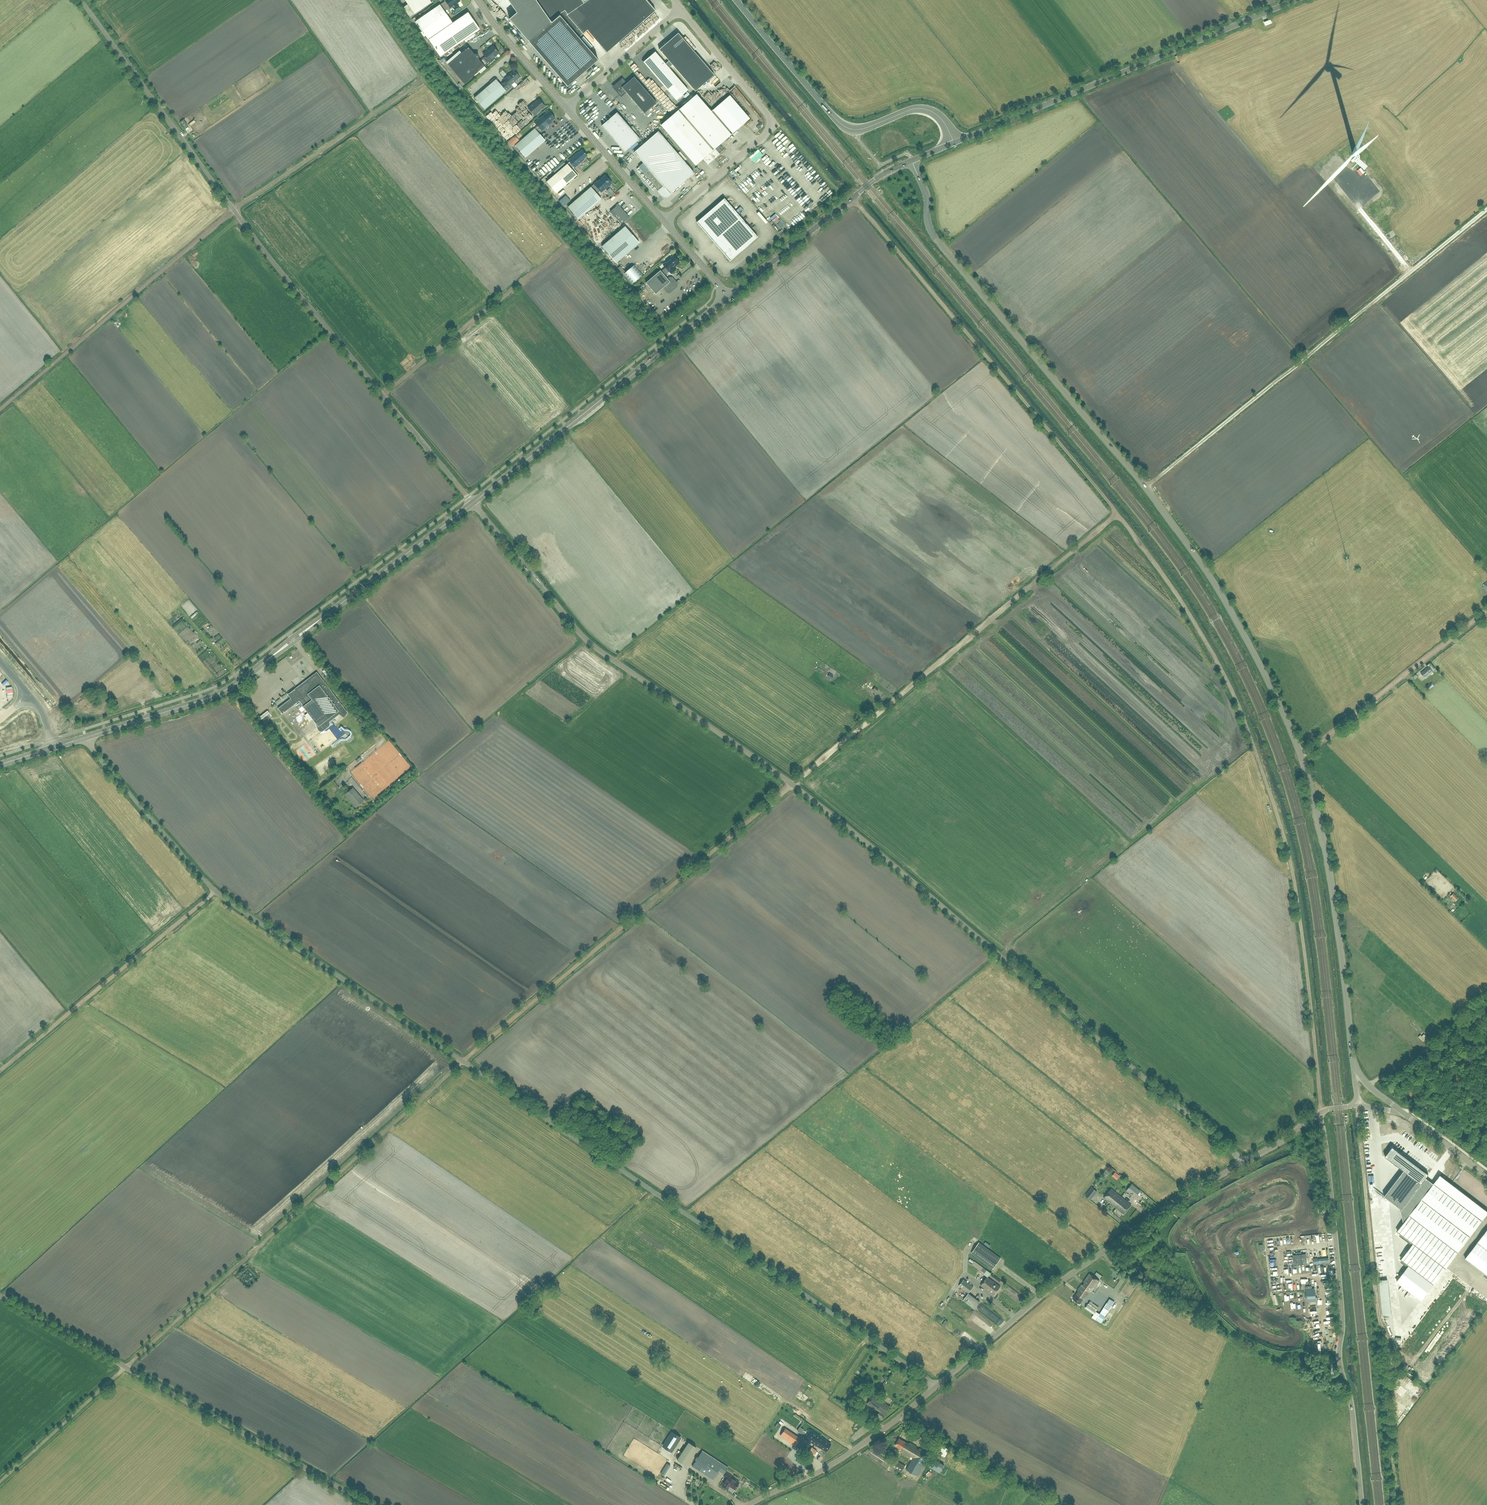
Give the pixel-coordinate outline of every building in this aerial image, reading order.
[(412,10),(415,14),(432,2),(430,0),(405,0),(412,10)] [(457,3),(460,1),(460,0),(446,0),(445,0),(445,1),(416,21),(440,56),(480,29),(468,12),(453,23),(444,11),(452,5),(455,9),(459,6),(457,3)] [(518,12),(509,19),(568,86),(598,60),(579,37),(587,30),(607,53),(655,11),(646,0),(509,0),(518,12)] [(714,75),(678,33),(659,49),(669,61),(666,64),(669,68),(672,65),(695,91),(714,75)] [(499,53),(493,46),(487,51),(487,50),(483,54),(487,58),(485,59),(488,63),(490,61),(490,62),(494,58),(494,57),(499,53)] [(464,84),(485,66),(478,59),(479,55),(475,55),(469,47),(448,65),(464,84)] [(666,64),(655,52),(650,56),(650,55),(643,62),(650,70),(676,100),(688,90),(669,68),(666,64)] [(520,77),(514,71),(509,75),(504,79),(506,82),(502,86),(498,81),(498,80),(497,78),(494,78),(492,81),(491,83),(474,98),(485,110),(506,91),(511,87),(510,86),(520,77)] [(657,103),(634,77),(627,84),(623,79),(613,87),(621,96),(626,92),(644,114),(657,103)] [(711,111),(696,94),(661,125),(696,165),(703,159),(708,164),(719,154),(715,149),(750,118),(730,95),(711,111)] [(533,104),(528,108),(534,116),(541,109),(543,109),(544,108),(544,107),(545,106),(539,100),(535,103),(533,105),(533,104)] [(525,109),(518,116),(523,121),(530,114),(525,109)] [(491,111),(487,115),(496,127),(501,123),(491,111)] [(555,118),(549,111),(545,115),(545,114),(535,123),(538,126),(515,145),(525,157),(545,140),(538,133),(541,130),(542,131),(550,123),(555,118)] [(602,126),(625,152),(640,139),(617,112),(602,126)] [(496,128),(498,127),(504,134),(507,131),(509,134),(512,132),(509,129),(509,130),(504,124),(505,123),(501,118),(499,120),(501,123),(496,128)] [(666,196),(667,196),(668,195),(669,195),(694,173),(658,131),(634,152),(649,169),(644,174),(662,194),(663,195),(664,196),(665,196),(666,196)] [(506,142),(509,147),(518,141),(514,136),(506,142)] [(784,137),(775,146),(780,150),(788,142),(784,137)] [(761,145),(765,150),(772,144),(768,139),(761,145)] [(779,160),(782,164),(786,161),(785,160),(796,152),(790,144),(778,152),(782,157),(779,160)] [(753,162),(755,164),(760,160),(764,165),(769,161),(766,158),(769,155),(761,146),(749,156),(750,157),(747,159),(751,164),(753,162)] [(573,168),(574,167),(575,167),(582,161),(581,161),(587,156),(582,150),(579,153),(578,152),(569,160),(570,162),(546,182),(556,193),(573,179),(575,179),(578,177),(578,174),(573,168)] [(798,168),(803,162),(800,160),(798,161),(795,158),(793,160),(791,158),(789,160),(798,168)] [(737,183),(749,172),(744,167),(733,178),(737,183)] [(760,168),(741,185),(781,230),(799,214),(760,168)] [(612,183),(605,175),(600,180),(600,179),(591,187),(568,207),(578,219),(601,199),(596,192),(599,189),(601,192),(604,189),(606,187),(608,186),(609,187),(611,185),(611,184),(612,183)] [(794,187),(799,183),(795,179),(790,183),(794,187)] [(736,189),(731,193),(749,213),(754,209),(736,189)] [(808,192),(801,197),(806,203),(802,206),(806,212),(817,204),(808,192)] [(730,261),(758,237),(724,198),(697,222),(730,261)] [(618,205),(610,212),(621,224),(629,217),(618,205)] [(638,215),(602,246),(616,263),(639,243),(649,234),(643,227),(646,225),(638,215)] [(665,275),(665,274),(669,271),(671,273),(676,269),(674,267),(680,262),(674,255),(663,265),(666,267),(661,271),(665,275)] [(643,274),(634,264),(623,274),(632,284),(643,274)] [(665,275),(661,271),(660,270),(646,283),(656,294),(664,287),(668,292),(670,292),(677,286),(677,284),(672,278),(670,278),(668,280),(665,275)] [(1432,671),(1429,667),(1421,673),(1424,677),(1432,671)] [(346,710),(318,673),(289,695),(291,698),(295,703),(299,709),(303,706),(308,713),(313,719),(314,720),(317,729),(318,730),(319,731),(320,732),(321,732),(322,731),(323,731),(328,727),(329,726),(330,725),(330,724),(330,723),(330,722),(329,722),(330,721),(329,718),(336,712),(344,717),(346,714),(345,712),(346,710)] [(282,713),(295,703),(291,698),(278,708),(282,713)] [(292,751),(299,759),(309,749),(301,742),(292,751)] [(359,796),(352,788),(346,794),(351,800),(350,801),(356,807),(364,801),(359,796)] [(1426,1178),(1428,1174),(1420,1168),(1420,1169),(1392,1147),(1389,1151),(1388,1151),(1385,1156),(1403,1170),(1384,1196),(1401,1209),(1402,1209),(1426,1178)] [(1433,1283),(1486,1213),(1486,1211),(1440,1175),(1397,1231),(1413,1243),(1401,1259),(1408,1265),(1396,1281),(1421,1300),(1433,1283)] [(1132,1184),(1127,1189),(1136,1196),(1140,1191),(1132,1184)] [(1091,1200),(1097,1191),(1092,1187),(1085,1195),(1091,1200)] [(1118,1201),(1121,1196),(1111,1188),(1104,1198),(1116,1207),(1120,1203),(1118,1201)] [(1120,1203),(1116,1207),(1124,1214),(1131,1204),(1121,1196),(1118,1201),(1120,1203)] [(1465,1258),(1486,1275),(1486,1229),(1465,1258)] [(993,1268),(995,1265),(1000,1258),(979,1242),(971,1253),(993,1268)] [(1294,1265),(1307,1264),(1306,1253),(1293,1255),(1294,1265)] [(987,1270),(974,1261),(972,1264),(984,1273),(983,1274),(988,1277),(991,1272),(987,1270)] [(1078,1291),(1073,1299),(1080,1303),(1083,1298),(1084,1299),(1090,1291),(1091,1292),(1099,1280),(1089,1273),(1083,1282),(1084,1282),(1082,1285),(1081,1284),(1077,1290),(1078,1291)] [(994,1295),(1000,1286),(987,1276),(981,1285),(994,1295)] [(969,1293),(973,1286),(963,1279),(959,1286),(969,1293)] [(1378,1280),(1380,1316),(1389,1315),(1387,1279),(1378,1280)] [(979,1301),(968,1293),(963,1300),(974,1309),(979,1301)] [(1114,1301),(1109,1298),(1100,1313),(1096,1311),(1098,1307),(1090,1301),(1087,1304),(1085,1308),(1094,1314),(1092,1317),(1101,1322),(1114,1301)] [(979,1303),(976,1307),(981,1312),(985,1308),(979,1303)] [(873,1394),(867,1403),(876,1410),(877,1409),(879,1410),(876,1415),(881,1418),(889,1406),(885,1403),(873,1394)] [(784,1405),(788,1400),(781,1396),(778,1400),(784,1405)] [(851,1399),(848,1404),(853,1408),(856,1403),(851,1399)] [(804,1418),(807,1413),(793,1404),(789,1409),(804,1418)] [(804,1421),(795,1431),(802,1437),(811,1428),(804,1421)] [(800,1438),(785,1428),(780,1435),(795,1445),(800,1438)] [(816,1445),(821,1437),(810,1429),(805,1437),(816,1445)] [(662,1445),(669,1450),(679,1436),(671,1431),(662,1445)] [(826,1451),(831,1444),(825,1440),(826,1440),(821,1437),(816,1445),(820,1448),(820,1447),(826,1451)] [(909,1443),(899,1438),(895,1445),(901,1448),(900,1450),(903,1452),(902,1454),(912,1459),(906,1469),(918,1475),(930,1453),(920,1448),(919,1448),(916,1447),(917,1446),(910,1442),(909,1443)] [(688,1442),(677,1459),(684,1464),(696,1446),(688,1442)] [(945,1456),(949,1448),(937,1443),(934,1450),(936,1450),(935,1452),(945,1456)] [(728,1467),(702,1451),(692,1466),(712,1479),(718,1470),(723,1474),(728,1467)] [(901,1472),(905,1465),(895,1460),(891,1467),(901,1472)] [(661,1472),(664,1475),(670,1465),(667,1463),(661,1472)] [(734,1489),(739,1482),(731,1477),(731,1475),(726,1472),(724,1476),(726,1478),(721,1486),(728,1489),(730,1486),(734,1489)]
